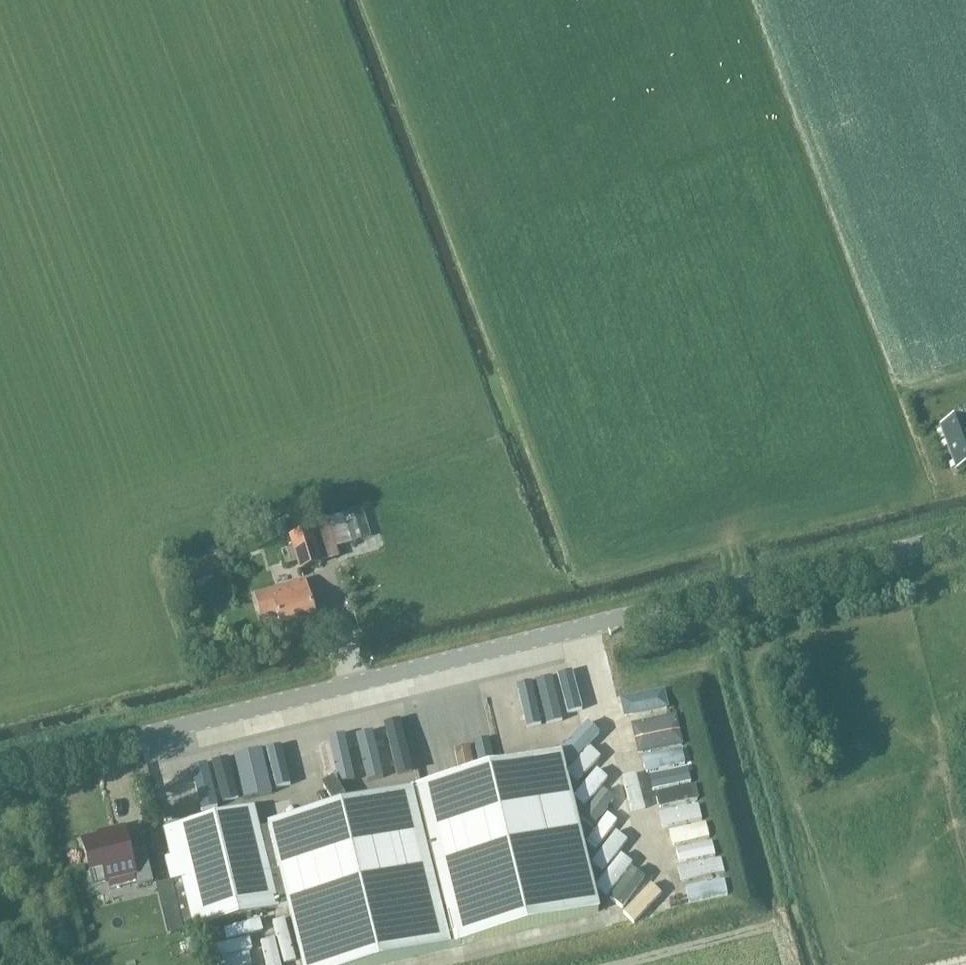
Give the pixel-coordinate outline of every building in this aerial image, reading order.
[(956,470),(965,466),(965,418),(940,428),(956,470)] [(325,518),(325,519),(309,524),(311,529),(289,535),(293,546),(281,550),(285,565),(297,562),(299,570),(320,564),(320,562),(336,557),(333,548),(371,537),(363,508),(325,518)] [(231,559),(227,547),(215,552),(219,564),(231,559)] [(218,569),(213,558),(203,562),(207,574),(218,569)] [(317,621),(304,580),(255,595),(263,620),(277,616),(282,632),(317,621)] [(504,762),(516,760),(504,706),(492,709),(504,762)] [(451,947),(599,910),(560,754),(412,791),(268,826),(268,827),(259,830),(254,808),(174,828),(164,831),(171,858),(164,860),(170,883),(156,886),(161,905),(185,899),(192,928),(199,927),(278,907),(288,905),(302,964),(378,964),(451,947)] [(83,844),(90,873),(91,872),(93,876),(96,880),(100,881),(105,881),(134,874),(137,886),(152,882),(145,850),(131,853),(124,828),(108,832),(105,838),(83,844)]
